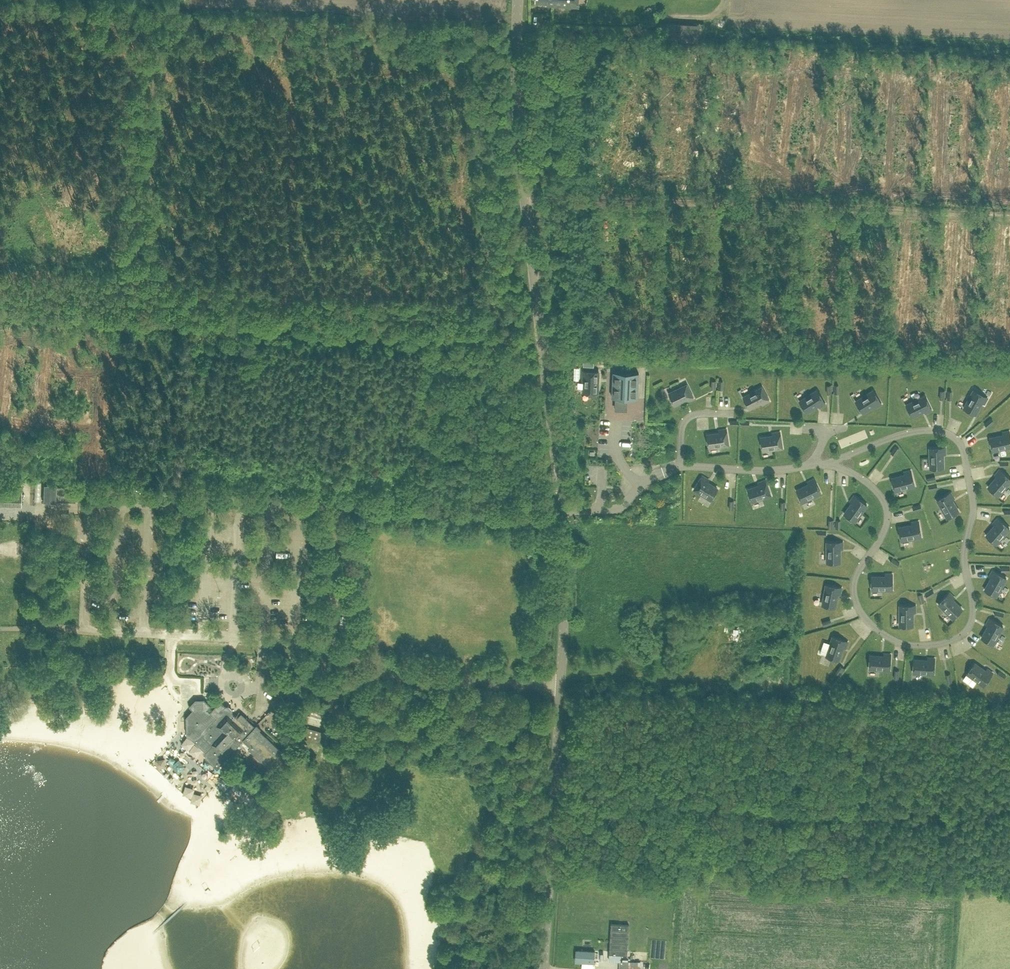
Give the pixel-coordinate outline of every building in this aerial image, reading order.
[(583,370),(583,382),(584,382),(583,392),(597,393),(598,371),(583,370)] [(613,372),(612,397),(616,397),(615,409),(626,409),(627,397),(638,398),(639,373),(613,372)] [(686,385),(669,393),(675,405),(685,399),(687,402),(693,398),(686,385)] [(743,397),(749,408),(761,402),(762,404),(769,401),(761,387),(743,397)] [(817,390),(800,401),(806,412),(818,405),(819,407),(825,403),(817,390)] [(873,390),(856,401),(863,412),(874,405),(875,407),(881,403),(873,390)] [(987,397),(974,390),(964,408),(975,414),(981,403),(984,404),(987,397)] [(906,405),(912,416),(924,410),(925,413),(931,409),(925,396),(906,405)] [(821,414),(822,425),(831,424),(830,414),(821,414)] [(834,425),(841,425),(842,415),(834,415),(834,425)] [(993,421),(990,418),(984,423),(987,426),(993,421)] [(793,435),(802,435),(802,424),(793,425),(793,435)] [(719,433),(707,434),(709,447),(728,444),(726,429),(719,430),(719,433)] [(992,450),(1009,447),(1009,434),(1009,431),(1002,433),(1003,435),(990,438),(992,450)] [(773,435),(761,437),(763,450),(782,447),(780,432),(772,433),(773,435)] [(963,439),(969,447),(978,440),(973,432),(963,439)] [(607,446),(606,439),(599,440),(600,447),(607,446)] [(891,452),(894,455),(899,448),(895,446),(891,452)] [(945,447),(930,448),(930,468),(943,468),(943,454),(945,454),(945,447)] [(952,466),(953,477),(965,477),(964,465),(952,466)] [(592,487),(600,487),(600,468),(592,468),(592,487)] [(892,478),(895,491),(915,485),(911,470),(904,472),(904,475),(892,478)] [(998,495),(1009,481),(1009,479),(1000,470),(995,475),(997,477),(988,487),(998,495)] [(738,489),(739,475),(731,475),(730,488),(738,489)] [(717,488),(707,482),(709,480),(702,476),(694,489),(711,499),(717,488)] [(954,479),(956,491),(968,490),(966,478),(954,479)] [(797,490),(802,502),(821,493),(814,479),(807,482),(808,484),(797,490)] [(770,495),(765,480),(758,483),(759,485),(748,489),(752,501),(770,495)] [(76,500),(77,486),(57,485),(57,483),(45,483),(44,500),(57,501),(57,500),(76,500)] [(22,503),(23,485),(0,485),(0,503),(22,503)] [(950,492),(937,500),(947,518),(959,511),(952,500),(954,499),(950,492)] [(852,503),(844,514),(855,521),(867,505),(854,496),(850,502),(852,503)] [(906,513),(895,513),(895,523),(906,523),(906,513)] [(1009,528),(998,518),(993,524),(995,525),(986,535),(996,544),(1009,528)] [(899,527),(901,540),(921,536),(919,521),(911,522),(912,525),(899,527)] [(903,549),(915,548),(914,540),(902,541),(903,549)] [(827,542),(827,562),(840,562),(840,549),(842,549),(842,542),(827,542)] [(876,561),(886,566),(891,556),(881,551),(876,561)] [(991,578),(985,589),(996,596),(1006,578),(993,570),(989,577),(991,578)] [(885,576),(872,576),(872,589),(892,589),(892,574),(885,574),(885,576)] [(826,584),(822,605),(835,607),(837,594),(840,595),(841,587),(826,584)] [(949,593),(938,603),(953,618),(962,609),(953,599),(954,598),(949,593)] [(900,605),(900,626),(913,626),(913,612),(915,612),(915,605),(900,605)] [(846,614),(850,624),(861,620),(857,609),(846,614)] [(1003,626),(990,618),(986,625),(988,626),(981,637),(993,644),(1003,626)] [(868,643),(876,635),(863,620),(854,628),(868,643)] [(923,644),(934,644),(933,631),(922,632),(923,644)] [(833,636),(826,656),(838,660),(843,647),(845,648),(847,641),(833,636)] [(956,644),(955,654),(969,655),(970,649),(964,648),(964,644),(956,644)] [(941,651),(943,662),(954,660),(951,649),(941,651)] [(870,655),(869,668),(890,670),(891,654),(883,654),(883,656),(870,655)] [(927,660),(914,659),(913,672),(934,674),(935,658),(927,658),(927,660)] [(974,663),(967,673),(983,685),(992,673),(986,669),(985,670),(974,663)] [(841,665),(836,672),(839,674),(844,668),(841,665)] [(1006,675),(999,670),(997,673),(1003,678),(1006,675)] [(975,689),(980,683),(968,674),(963,680),(975,689)] [(288,704),(282,695),(282,694),(272,701),(278,711),(288,704)] [(256,726),(253,723),(241,713),(237,717),(232,712),(232,710),(228,706),(226,706),(220,701),(210,711),(207,709),(211,705),(204,699),(196,699),(190,706),(193,709),(186,717),(187,733),(205,751),(205,757),(214,765),(220,765),(227,756),(228,757),(240,743),(247,750),(249,748),(271,770),(286,754),(259,729),(261,728),(257,725),(256,726)] [(290,716),(294,714),(290,708),(280,714),(284,720),(281,722),(284,728),(293,722),(290,716)] [(306,726),(302,737),(320,742),(323,731),(306,726)] [(222,787),(227,781),(223,777),(222,778),(217,783),(222,787)] [(595,951),(578,950),(577,962),(582,962),(593,963),(594,963),(595,951)] [(612,960),(611,968),(638,968),(638,961),(612,960)]
